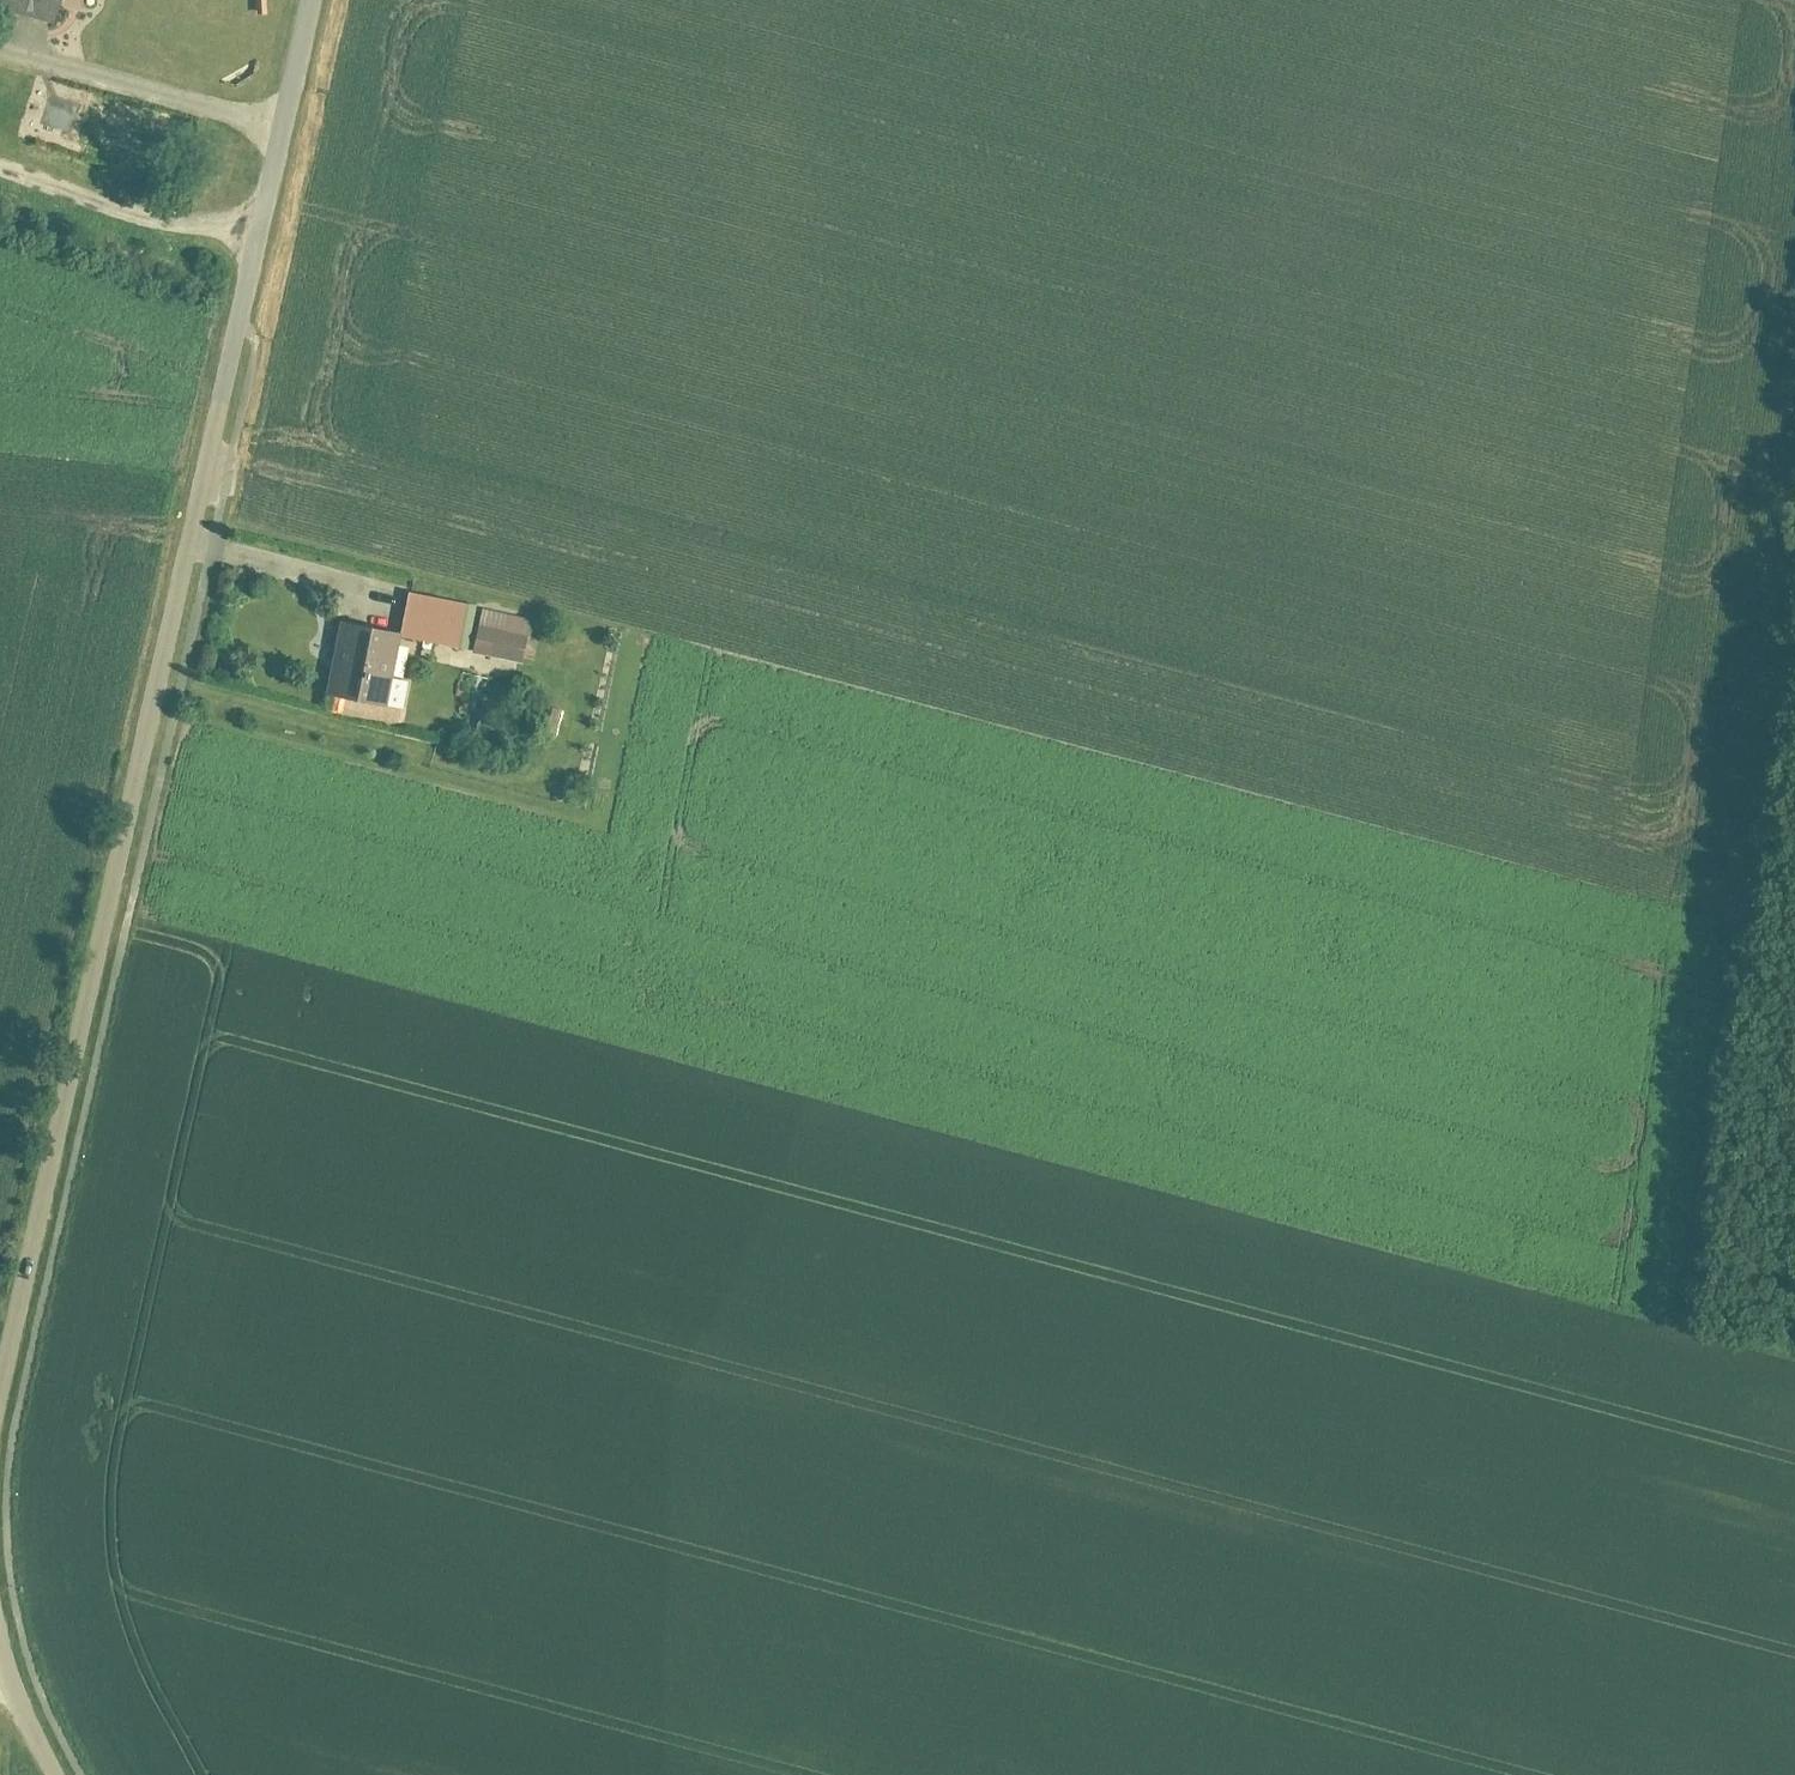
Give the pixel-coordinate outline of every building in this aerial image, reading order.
[(47,20),(52,0),(0,0),(0,8),(47,20)] [(414,593),(406,640),(460,649),(469,602),(414,593)] [(487,608),(476,652),(524,664),(535,620),(487,608)] [(343,627),(328,696),(386,708),(400,638),(343,627)]
